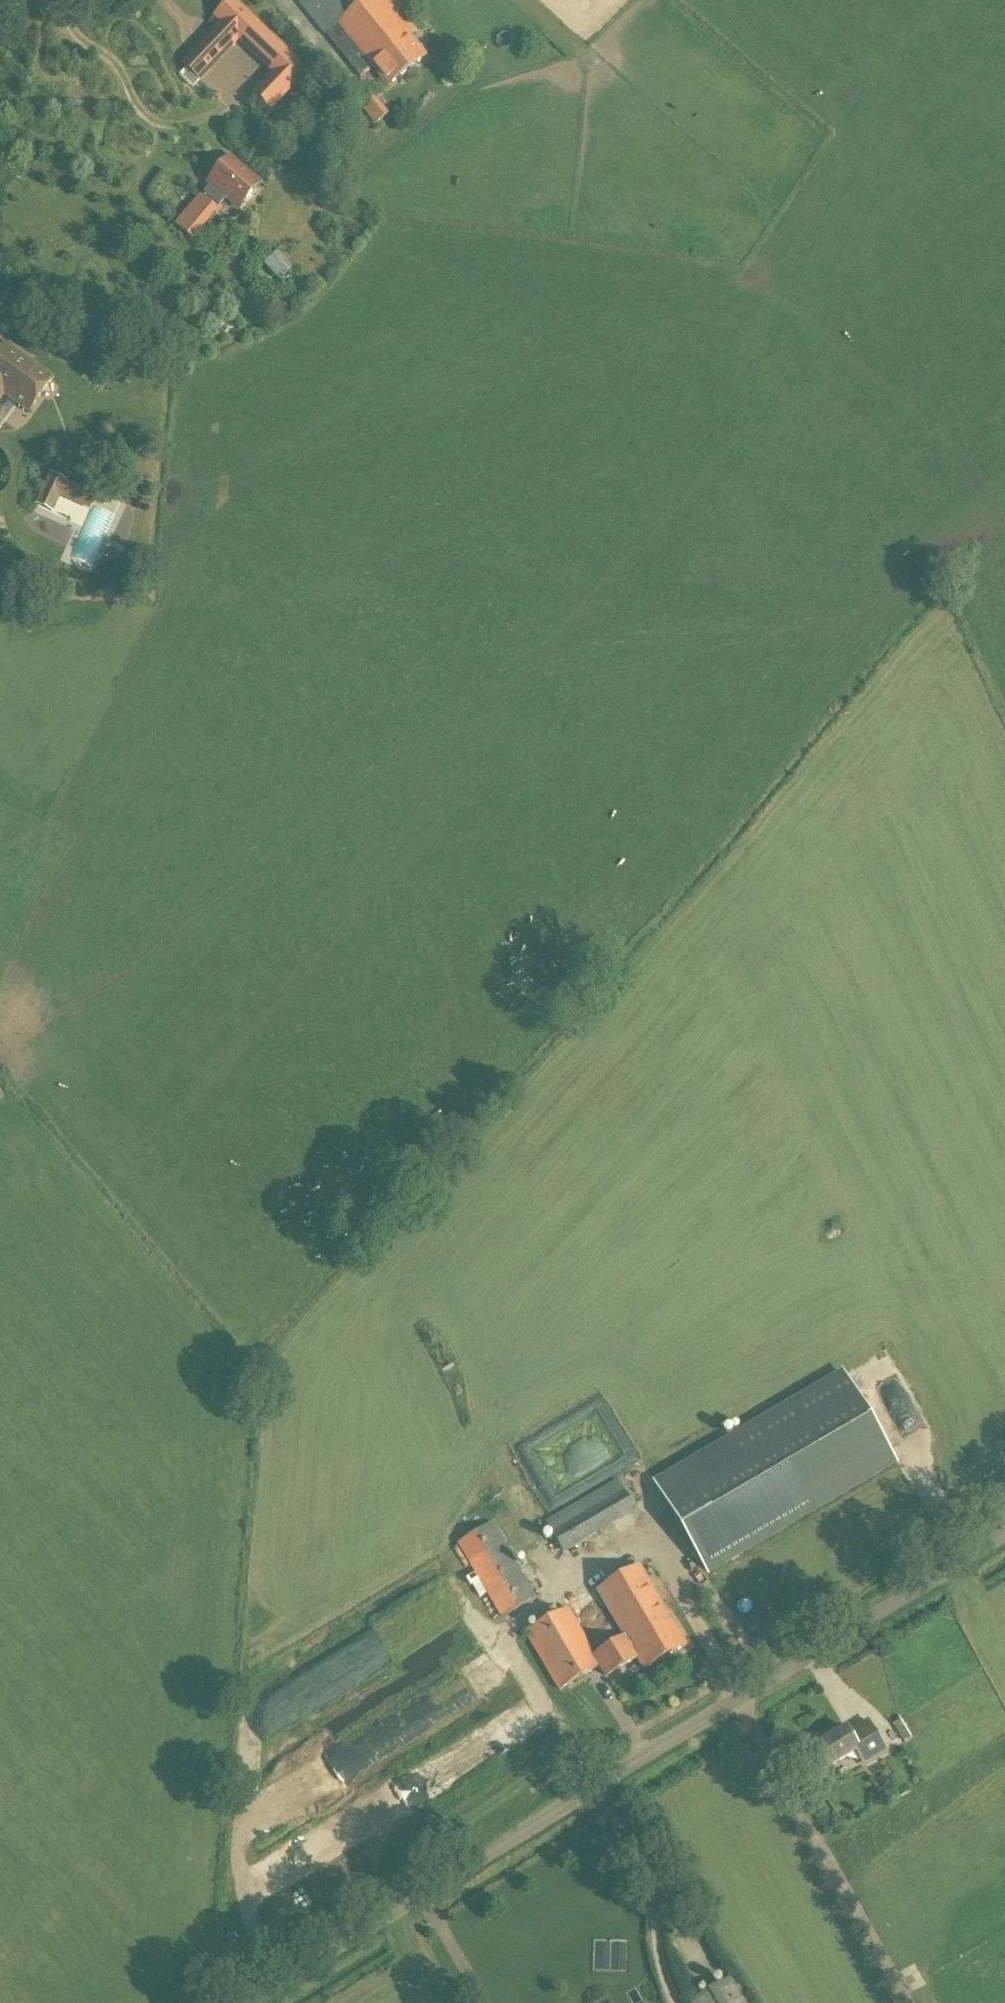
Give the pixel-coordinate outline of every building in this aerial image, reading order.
[(238,39),(241,42),(258,24),(233,0),(231,0),(215,17),(221,22),(215,28),(190,54),(208,71),(233,45),(238,39)] [(345,0),(294,0),(323,36),(326,34),(341,54),(360,78),(373,68),(388,87),(427,57),(412,37),(414,35),(405,24),(415,15),(403,0),(368,0),(354,11),(345,0)] [(270,109),(284,94),(307,71),(286,52),(270,69),(273,72),(267,78),(253,92),(252,93),(253,94),(260,101),(261,102),(268,109),(269,110),(270,109)] [(182,63),(200,80),(208,71),(190,54),(182,63)] [(212,185),(205,193),(219,205),(226,197),(239,209),(260,184),(229,158),(208,183),(212,185)] [(4,395),(28,413),(54,377),(6,342),(0,350),(0,401),(4,395)] [(50,472),(39,496),(57,504),(65,488),(94,502),(98,494),(68,480),(50,472)] [(709,1576),(898,1465),(842,1369),(653,1480),(709,1576)] [(608,1406),(529,1446),(558,1501),(636,1461),(608,1406)] [(564,1553),(636,1512),(636,1511),(618,1480),(544,1521),(564,1553)] [(500,1619),(537,1597),(492,1521),(457,1544),(500,1619)] [(644,1671),(686,1646),(639,1566),(597,1591),(624,1636),(595,1653),(569,1607),(524,1633),(558,1692),(600,1667),(606,1676),(636,1658),(644,1671)] [(376,1626),(355,1647),(374,1666),(395,1644),(376,1626)] [(903,1741),(911,1736),(900,1719),(892,1724),(903,1741)] [(867,1720),(849,1731),(846,1727),(824,1740),(822,1736),(802,1748),(812,1763),(814,1762),(821,1773),(857,1751),(866,1765),(886,1752),(867,1720)] [(733,1975),(687,2002),(688,2002),(750,2002),(733,1975)]
